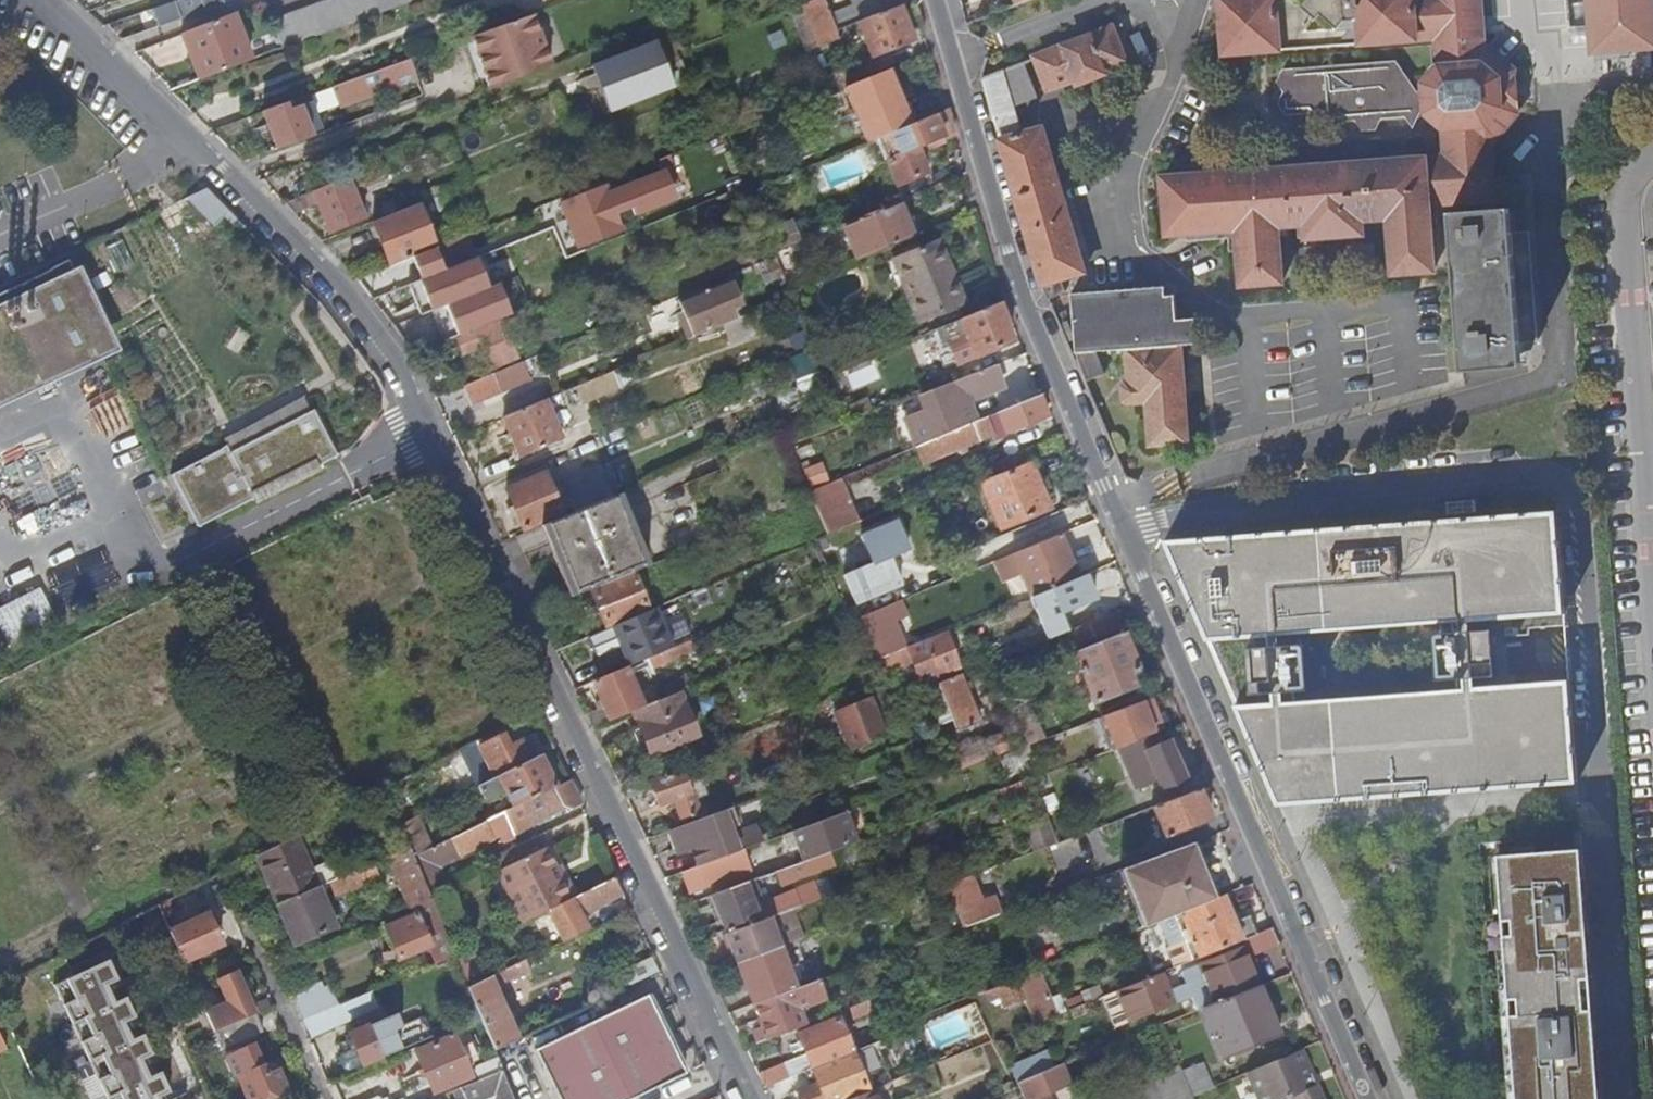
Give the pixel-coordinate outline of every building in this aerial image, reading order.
[(151,11),(154,17),(160,32),(223,6),(221,0),(181,0),(151,11)] [(283,47),(415,0),(331,0),(274,20),(283,47)] [(817,44),(818,47),(860,32),(870,59),(913,43),(899,6),(835,30),(829,15),(823,0),(810,0),(802,3),(817,44)] [(903,5),(902,0),(853,0),(851,1),(853,6),(829,15),(835,30),(899,6),(903,5)] [(1480,0),(1221,0),(1224,54),(1437,37),(1439,67),(1424,83),(1424,91),(1425,101),(1426,112),(1444,127),(1446,157),(1163,179),(1167,234),(1228,230),(1230,251),(1240,250),(1242,285),(1282,282),(1278,227),(1304,225),(1306,238),(1363,234),(1362,220),(1389,218),(1393,273),(1433,270),(1429,204),(1449,202),(1462,371),(1520,367),(1509,209),(1496,209),(1491,141),(1495,141),(1518,113),(1516,81),(1515,70),(1489,49),(1484,47),(1480,0)] [(1591,49),(1652,44),(1652,21),(1652,0),(1587,0),(1591,49)] [(802,3),(790,8),(805,49),(817,44),(802,3)] [(180,34),(198,81),(250,60),(232,15),(180,34)] [(531,16),(470,38),(488,90),(549,66),(531,16)] [(1125,60),(1112,27),(1060,49),(1056,37),(1032,46),(1049,90),(1077,79),(1079,84),(1105,73),(1103,70),(1125,60)] [(600,75),(639,60),(635,49),(596,64),(600,75)] [(337,106),(415,79),(408,60),(331,87),(337,106)] [(650,90),(639,60),(600,75),(611,105),(650,90)] [(1376,128),(1380,117),(1406,115),(1412,125),(1425,101),(1424,91),(1417,92),(1395,61),(1283,69),(1277,81),(1284,91),(1278,102),(1286,113),(1311,111),(1317,122),(1356,119),(1363,129),(1376,128)] [(839,74),(844,87),(870,77),(865,64),(839,74)] [(1020,65),(982,78),(1047,296),(1064,288),(1060,279),(1084,271),(1043,128),(1017,135),(1016,131),(1020,129),(1014,107),(1033,100),(1020,65)] [(870,77),(844,87),(868,142),(877,138),(912,123),(912,120),(914,116),(908,102),(903,100),(890,70),(870,77)] [(270,109),(262,111),(276,150),(309,137),(297,106),(287,109),(285,103),(270,109)] [(903,200),(932,187),(926,173),(917,147),(942,137),(944,142),(954,138),(946,109),(912,123),(877,138),(894,184),(901,200),(903,200)] [(312,192),(317,205),(329,233),(364,219),(347,178),(312,192)] [(632,232),(645,226),(637,208),(629,210),(624,196),(610,201),(604,187),(560,205),(578,248),(621,230),(616,218),(625,215),(632,232)] [(312,192),(286,203),(294,214),(317,205),(312,192)] [(446,193),(432,198),(438,211),(451,206),(446,193)] [(854,261),(911,238),(896,202),(840,226),(854,261)] [(417,204),(372,222),(389,267),(434,248),(417,204)] [(967,301),(942,240),(896,259),(922,320),(967,301)] [(489,259),(487,254),(409,285),(418,307),(439,298),(459,290),(491,277),(485,261),(489,259)] [(75,266),(0,303),(0,400),(110,347),(75,266)] [(693,338),(735,320),(720,283),(690,296),(697,313),(685,318),(693,338)] [(1077,353),(1072,355),(1084,383),(1104,374),(1095,352),(1128,350),(1130,384),(1125,386),(1127,401),(1132,403),(1148,401),(1152,444),(1187,440),(1181,346),(1198,345),(1197,320),(1178,320),(1177,295),(1166,296),(1166,288),(1072,294),(1077,353)] [(459,290),(439,298),(441,304),(461,296),(459,290)] [(999,303),(959,320),(966,335),(947,343),(955,364),(1011,342),(1005,326),(1008,325),(999,303)] [(518,359),(502,319),(457,338),(463,355),(481,348),(490,370),(518,359)] [(905,420),(916,446),(974,422),(965,401),(1002,387),(993,366),(972,374),(918,395),(925,412),(905,420)] [(581,386),(586,399),(607,390),(601,377),(581,386)] [(495,397),(487,379),(462,389),(470,407),(495,397)] [(974,422),(916,446),(923,465),(992,435),(993,437),(1003,432),(1005,435),(1047,417),(1039,394),(974,422)] [(544,400),(503,417),(519,457),(560,440),(544,400)] [(337,459),(311,410),(172,473),(200,526),(337,459)] [(1024,451),(974,472),(998,529),(1048,508),(1024,451)] [(801,474),(808,492),(828,484),(820,466),(801,474)] [(522,530),(561,514),(545,475),(506,490),(522,530)] [(811,499),(825,535),(855,523),(838,480),(828,484),(808,492),(811,499)] [(575,596),(590,589),(631,572),(642,568),(613,496),(546,524),(575,596)] [(1163,540),(1277,806),(1576,784),(1568,680),(1476,687),(1475,678),(1497,677),(1494,629),(1471,631),(1470,621),(1563,615),(1555,511),(1163,540)] [(821,553),(828,561),(847,553),(839,534),(817,543),(821,553)] [(1058,536),(1009,555),(1027,598),(1075,578),(1058,536)] [(847,553),(828,561),(843,597),(862,589),(847,553)] [(590,589),(607,632),(649,614),(631,572),(590,589)] [(858,617),(877,658),(905,647),(894,623),(907,617),(899,599),(858,617)] [(1057,619),(1062,633),(1087,623),(1103,616),(1097,603),(1057,619)] [(1142,669),(1126,629),(1072,650),(1092,701),(1138,684),(1133,672),(1142,669)] [(944,632),(905,647),(920,684),(958,669),(944,632)] [(673,648),(637,663),(641,673),(693,651),(689,641),(673,648)] [(1057,659),(1040,665),(1046,680),(1062,674),(1057,659)] [(585,715),(591,727),(632,711),(643,706),(627,667),(591,682),(601,707),(585,715)] [(959,675),(926,688),(932,703),(929,704),(937,724),(951,718),(956,731),(977,722),(959,675)] [(663,698),(679,692),(689,687),(685,677),(659,688),(663,698)] [(898,683),(888,687),(893,701),(904,697),(898,683)] [(643,706),(632,711),(650,754),(696,735),(679,692),(663,698),(643,706)] [(884,735),(868,697),(834,711),(849,749),(884,735)] [(1161,730),(1150,699),(1107,715),(1118,746),(1161,730)] [(1018,747),(1040,738),(1025,703),(1002,713),(1016,746),(1018,747)] [(1160,745),(1155,734),(1120,748),(1137,790),(1158,781),(1162,791),(1184,782),(1167,742),(1160,745)] [(553,749),(547,736),(524,747),(520,741),(508,746),(503,735),(479,747),(493,779),(538,756),(553,749)] [(961,767),(1007,750),(1001,735),(955,752),(961,767)] [(1026,763),(1018,747),(997,755),(1003,768),(1026,763)] [(538,756),(493,779),(477,786),(484,800),(490,796),(498,786),(502,784),(504,789),(513,808),(553,789),(538,756)] [(649,782),(645,773),(618,784),(625,799),(651,788),(658,806),(673,800),(680,818),(698,812),(693,799),(703,795),(698,781),(688,784),(682,770),(649,782)] [(580,806),(569,782),(553,789),(513,808),(505,812),(430,848),(412,857),(426,889),(443,881),(439,872),(440,865),(501,837),(495,824),(500,821),(506,832),(509,841),(515,839),(514,835),(559,811),(561,815),(580,806)] [(498,786),(490,796),(504,789),(502,784),(498,786)] [(1209,824),(1197,792),(1151,809),(1163,841),(1209,824)] [(407,807),(394,812),(399,825),(412,819),(407,807)] [(732,808),(667,832),(676,855),(689,851),(696,867),(740,851),(767,841),(764,834),(758,836),(754,825),(732,834),(730,828),(738,825),(732,808)] [(843,812),(791,832),(803,862),(855,843),(843,812)] [(1023,823),(1035,852),(1059,843),(1047,813),(1023,823)] [(412,819),(399,825),(409,847),(412,857),(430,848),(417,816),(412,819)] [(277,906),(324,885),(330,882),(336,879),(328,861),(315,867),(301,835),(254,856),(277,906)] [(541,849),(535,837),(523,843),(490,859),(496,872),(541,849)] [(412,857),(409,847),(388,856),(410,909),(431,901),(426,889),(412,857)] [(1123,869),(1147,927),(1181,914),(1180,912),(1208,901),(1185,847),(1123,869)] [(544,848),(541,849),(496,872),(521,923),(538,915),(547,910),(574,897),(570,890),(562,874),(557,876),(554,868),(544,848)] [(1580,848),(1498,855),(1517,1098),(1600,1098),(1580,848)] [(696,867),(682,872),(689,893),(748,872),(740,851),(696,867)] [(336,879),(330,882),(335,895),(377,877),(371,863),(336,879)] [(558,865),(554,868),(557,876),(562,874),(558,865)] [(791,867),(762,877),(768,892),(796,881),(791,867)] [(961,927),(985,918),(970,876),(946,885),(961,927)] [(623,894),(614,877),(574,897),(547,910),(562,942),(586,931),(579,915),(623,894)] [(426,889),(431,901),(433,907),(450,898),(444,881),(443,881),(426,889)] [(1098,905),(1090,881),(1063,891),(1072,915),(1098,905)] [(745,884),(711,896),(726,934),(766,919),(799,906),(794,892),(754,905),(745,884)] [(324,885),(277,906),(294,944),(343,927),(324,885)] [(1199,958),(1255,936),(1247,917),(1232,922),(1223,897),(1181,914),(1199,958)] [(431,901),(410,909),(413,915),(380,929),(394,962),(424,949),(431,967),(454,957),(433,907),(431,901)] [(167,902),(156,907),(162,920),(173,915),(167,902)] [(212,912),(207,915),(212,928),(218,925),(212,912)] [(207,915),(168,934),(182,965),(220,946),(212,928),(207,915)] [(766,919),(726,934),(736,963),(777,948),(770,929),(766,919)] [(752,1005),(754,1005),(774,997),(794,990),(777,948),(736,963),(743,980),(733,983),(737,993),(746,990),(752,1005)] [(1201,1009),(1257,987),(1251,972),(1247,963),(1242,949),(1181,973),(1186,985),(1168,993),(1161,974),(1115,992),(1128,1024),(1188,1000),(1193,1012),(1201,1009)] [(465,951),(454,957),(467,989),(478,983),(465,951)] [(1247,963),(1251,972),(1257,969),(1254,960),(1247,963)] [(478,983),(467,989),(472,1000),(481,1022),(493,1052),(533,1033),(531,1028),(516,1035),(494,988),(529,971),(524,961),(478,983)] [(111,962),(59,986),(112,1098),(162,1098),(161,1096),(172,1091),(164,1073),(152,1075),(144,1058),(157,1052),(148,1033),(136,1039),(127,1021),(137,1017),(129,998),(118,1003),(109,983),(119,979),(111,962)] [(607,995),(632,983),(626,970),(601,982),(607,995)] [(1032,1025),(1054,1017),(1036,971),(1014,980),(1023,1001),(1032,1025)] [(204,1013),(213,1034),(256,1015),(237,972),(216,981),(225,1004),(204,1013)] [(1003,1008),(1023,1001),(1014,980),(985,991),(989,1002),(999,999),(1003,1008)] [(753,1031),(758,1044),(803,1026),(796,1009),(820,1000),(813,982),(794,990),(774,997),(754,1005),(762,1028),(753,1031)] [(331,1009),(338,1007),(328,985),(322,990),(331,1009)] [(1277,1038),(1257,987),(1201,1009),(1221,1060),(1277,1038)] [(294,1001),(303,1021),(331,1009),(322,990),(294,1001)] [(533,1054),(556,1098),(635,1098),(684,1074),(647,996),(533,1054)] [(460,1005),(468,1027),(481,1022),(472,1000),(460,1005)] [(331,1009),(303,1021),(310,1038),(356,1019),(349,1002),(338,1007),(331,1009)] [(871,1013),(866,1002),(846,1009),(851,1021),(871,1013)] [(928,1021),(939,1045),(982,1027),(971,1003),(928,1021)] [(256,1015),(213,1034),(220,1049),(263,1031),(256,1015)] [(347,1071),(400,1050),(393,1032),(399,1030),(394,1017),(344,1036),(350,1050),(340,1054),(338,1059),(342,1069),(347,1071)] [(804,1072),(851,1053),(836,1019),(796,1034),(804,1055),(781,1064),(780,1065),(756,1073),(763,1088),(804,1072)] [(0,1028),(0,1052),(9,1049),(0,1028)] [(908,1030),(900,1034),(902,1040),(910,1037),(908,1030)] [(460,1053),(454,1037),(414,1054),(432,1094),(470,1078),(464,1060),(469,1058),(466,1051),(460,1053)] [(851,1053),(804,1072),(810,1089),(817,1086),(823,1098),(850,1098),(873,1090),(892,1082),(879,1051),(886,1049),(883,1040),(882,1041),(875,1043),(851,1053)] [(288,1094),(277,1069),(267,1074),(263,1066),(258,1068),(248,1046),(227,1054),(246,1098),(276,1098),(288,1094)] [(1300,1051),(1247,1074),(1258,1098),(1321,1098),(1300,1051)] [(1015,1082),(1049,1069),(1043,1053),(1010,1066),(1015,1082)] [(501,1071),(497,1061),(474,1070),(479,1081),(501,1071)] [(1044,1094),(1070,1084),(1061,1064),(1049,1069),(1015,1082),(1014,1082),(1017,1088),(1021,1098),(1047,1098),(1044,1094)] [(1190,1097),(1184,1081),(1178,1069),(1153,1080),(1161,1098),(1191,1098),(1190,1097)] [(479,1081),(453,1092),(456,1098),(513,1098),(501,1071),(479,1081)] [(1190,1097),(1211,1088),(1204,1073),(1184,1081),(1190,1097)] [(873,1090),(850,1098),(877,1098),(873,1090)]
